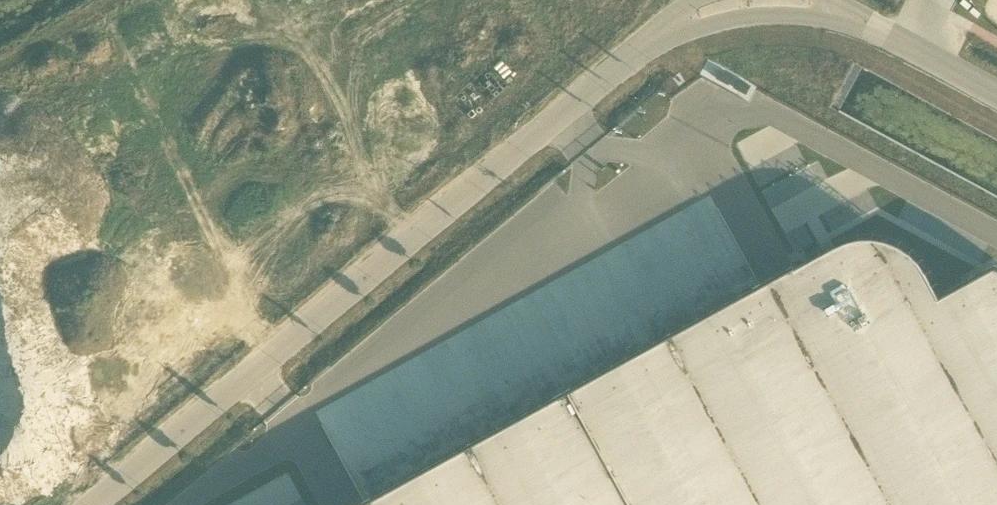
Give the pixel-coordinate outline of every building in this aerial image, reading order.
[(564,391),(628,504),(996,504),(996,266),(994,265),(938,295),(925,271),(922,267),(920,263),(917,259),(914,256),(910,253),(906,250),(903,247),(899,245),(894,243),(890,241),(886,239),(881,238),(876,237),(872,237),(867,237),(862,237),(858,237),(853,238),(848,239),(844,241),(840,243),(835,245),(809,259),(795,267),(794,265),(697,318),(697,319),(692,321),(564,391)] [(564,391),(364,501),(357,504),(628,504),(564,391)]
